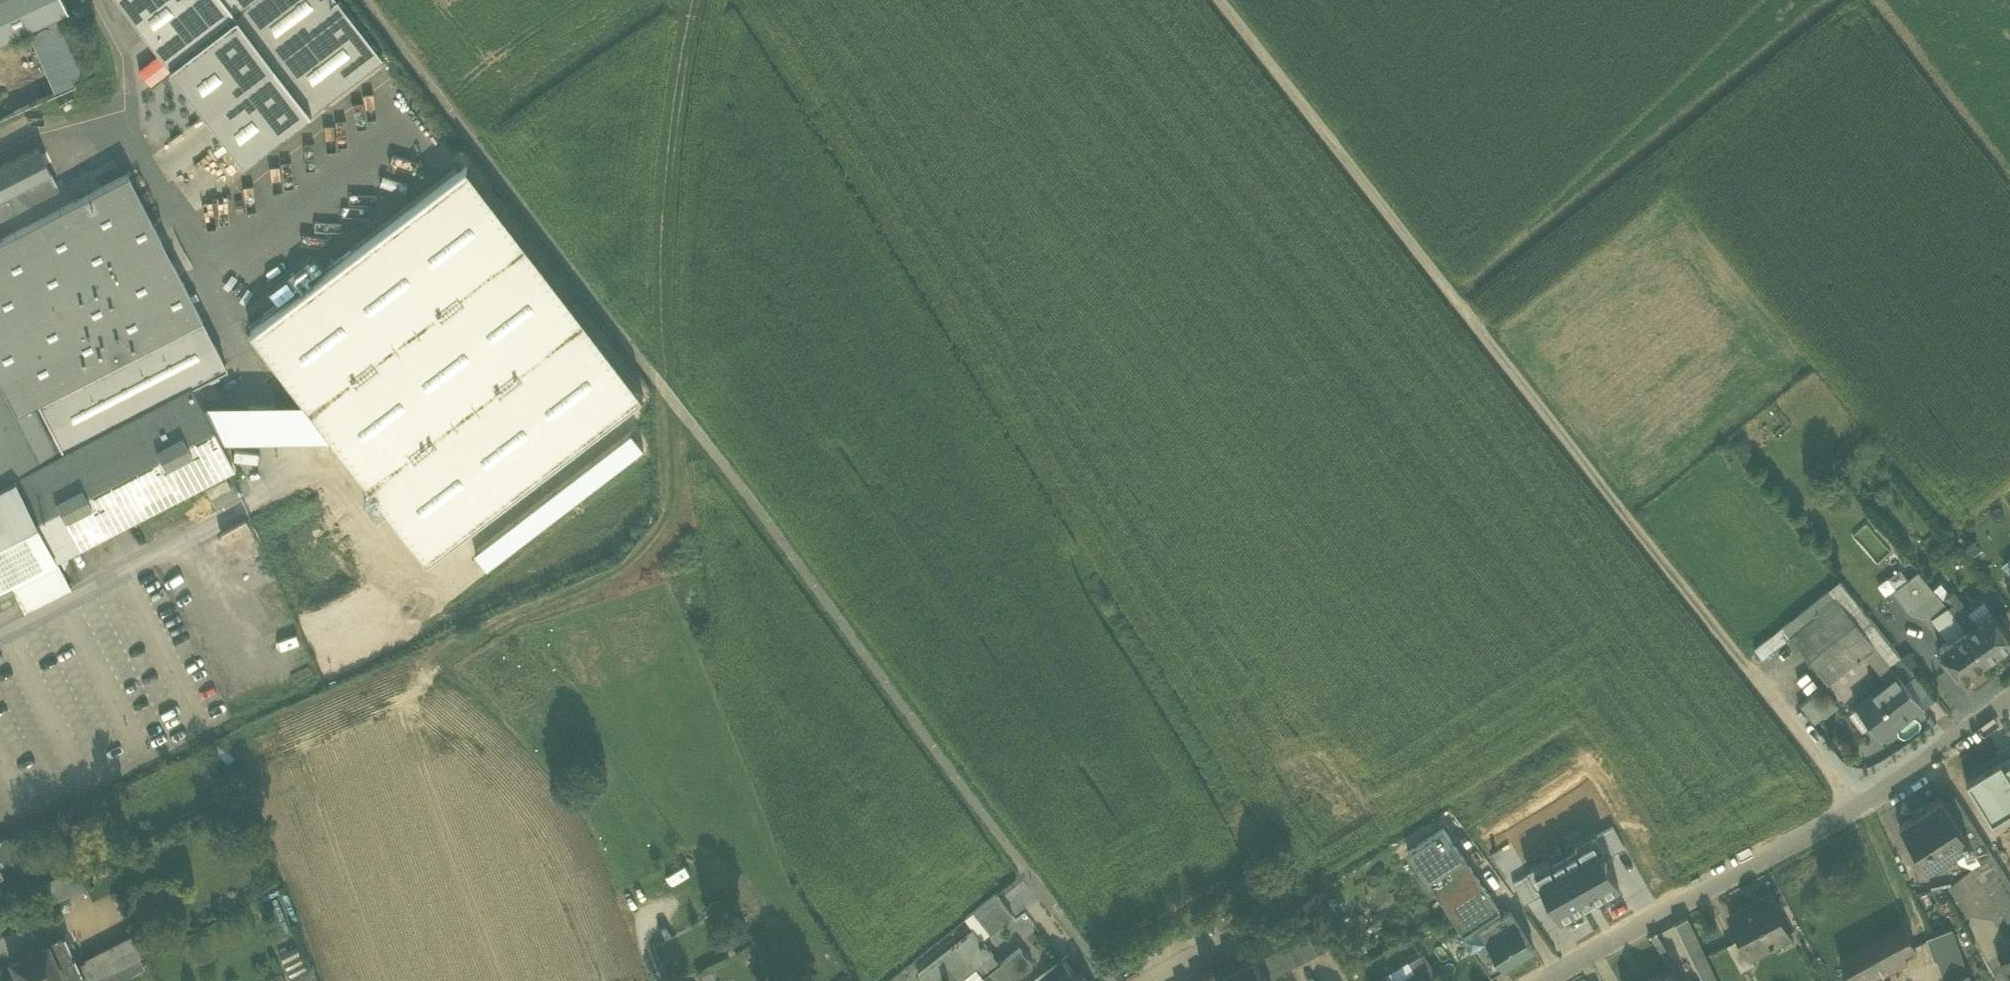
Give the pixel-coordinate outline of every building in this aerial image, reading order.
[(33,25),(45,19),(67,9),(63,0),(0,0),(0,40),(33,25)] [(172,66),(258,0),(121,0),(172,66)] [(172,66),(245,162),(384,56),(341,0),(258,0),(172,66)] [(75,84),(45,19),(33,25),(35,30),(0,45),(0,117),(75,84)] [(58,186),(37,145),(0,164),(0,216),(58,186)] [(467,164),(251,330),(308,403),(332,434),(428,559),(644,394),(467,164)] [(9,579),(24,609),(70,585),(54,555),(232,463),(217,436),(202,406),(191,383),(190,382),(61,450),(36,400),(200,315),(127,173),(0,238),(0,584),(9,579)] [(226,365),(200,315),(36,400),(61,450),(190,382),(191,383),(226,365)] [(308,403),(202,406),(217,436),(332,434),(308,403)] [(644,444),(632,429),(475,550),(487,565),(644,444)] [(226,476),(204,487),(209,497),(231,486),(226,476)] [(2009,575),(2009,556),(2001,564),(2009,575)] [(1894,588),(1912,612),(1936,592),(1918,569),(1894,588)] [(1870,639),(1881,631),(1841,580),(1830,588),(1837,597),(1870,639)] [(1797,628),(1798,628),(1837,597),(1830,588),(1790,619),(1797,628)] [(1949,604),(1948,605),(1938,612),(1948,626),(1949,625),(1956,635),(1965,628),(1975,621),(1968,612),(1968,611),(1968,610),(1958,597),(1953,590),(1943,596),(1949,604)] [(1912,612),(1932,616),(1938,612),(1948,605),(1936,592),(1912,612)] [(1790,634),(1827,681),(1864,652),(1874,644),(1870,639),(1837,597),(1798,628),(1797,628),(1790,634)] [(1968,612),(1975,621),(1991,610),(1983,599),(1968,610),(1968,611),(1968,612)] [(1965,628),(1986,658),(2009,640),(2009,636),(1991,610),(1975,621),(1965,628)] [(1948,626),(1938,612),(1932,616),(1950,640),(1956,635),(1949,625),(1948,626)] [(1775,631),(1783,640),(1790,634),(1797,628),(1790,619),(1775,631)] [(1961,676),(1986,658),(1965,628),(1956,635),(1950,640),(1939,647),(1961,676)] [(1783,640),(1775,631),(1755,647),(1763,657),(1783,640)] [(1885,678),(1894,671),(1888,663),(1900,654),(1881,631),(1870,639),(1874,644),(1864,652),(1885,678)] [(1897,672),(1905,682),(1914,673),(1915,672),(1900,654),(1888,663),(1894,671),(1895,673),(1897,672)] [(1879,735),(1880,736),(1922,703),(1905,682),(1897,672),(1895,673),(1855,705),(1856,706),(1860,703),(1883,731),(1879,735)] [(1905,682),(1922,703),(1924,706),(1934,698),(1914,673),(1905,682)] [(1823,684),(1799,704),(1814,722),(1838,703),(1823,684)] [(1870,723),(1879,735),(1883,731),(1860,703),(1856,706),(1870,723)] [(1870,723),(1856,706),(1849,712),(1863,729),(1870,723)] [(234,755),(217,741),(211,749),(228,762),(234,755)] [(2000,759),(2004,765),(2009,761),(2009,753),(2000,759)] [(2004,765),(2000,759),(1966,780),(1991,822),(2009,810),(2009,761),(2004,765)] [(1994,854),(1971,818),(1956,794),(1945,801),(1960,825),(1970,841),(1981,861),(1994,854)] [(1900,823),(1928,868),(1957,850),(1970,841),(1960,825),(1945,801),(1942,796),(1900,823)] [(1408,850),(1428,879),(1464,855),(1443,826),(1408,850)] [(1613,826),(1592,837),(1593,839),(1604,858),(1625,846),(1613,826)] [(1619,884),(1604,858),(1593,839),(1536,871),(1561,917),(1619,884)] [(1964,863),(1974,866),(1981,861),(1970,841),(1957,850),(1964,863)] [(1981,861),(1974,866),(2009,921),(2009,920),(2009,879),(2000,864),(1994,854),(1981,861)] [(1428,879),(1448,909),(1484,885),(1464,855),(1428,879)] [(35,884),(44,904),(86,885),(77,865),(35,884)] [(1533,870),(1513,882),(1524,903),(1545,891),(1533,870)] [(1500,909),(1484,885),(1448,909),(1464,933),(1477,924),(1500,909)] [(983,921),(990,932),(1013,914),(996,892),(974,909),(983,921)] [(1771,898),(1768,899),(1777,916),(1780,915),(1771,898)] [(1740,936),(1750,956),(1752,955),(1791,935),(1780,915),(1777,916),(1768,899),(1744,912),(1742,908),(1729,914),(1740,936)] [(1510,910),(1479,929),(1486,940),(1504,967),(1535,949),(1510,910)] [(1704,980),(1714,980),(1716,980),(1698,941),(1685,915),(1673,922),(1704,980)] [(983,921),(974,929),(982,938),(990,932),(983,921)] [(1840,959),(1849,980),(1863,974),(1879,965),(1882,973),(1884,972),(1908,960),(1903,952),(1915,945),(1905,923),(1840,959)] [(1474,948),(1486,940),(1479,929),(1477,924),(1464,933),(1461,935),(1471,951),(1474,949),(1474,948)] [(1287,944),(1297,963),(1328,947),(1318,927),(1287,944)] [(1928,937),(1936,960),(1959,952),(1950,928),(1928,937)] [(925,980),(1011,980),(1033,963),(1020,946),(994,967),(986,958),(993,952),(982,938),(974,929),(918,973),(925,980)] [(20,980),(44,980),(59,975),(61,980),(77,980),(84,978),(79,967),(64,934),(10,959),(20,980)] [(85,980),(92,980),(139,957),(142,956),(130,934),(85,960),(86,963),(79,967),(84,978),(85,980)] [(1726,943),(1739,970),(1755,961),(1752,955),(1750,956),(1740,936),(1726,943)] [(1474,949),(1491,975),(1504,967),(1486,940),(1474,948),(1474,949)] [(1297,963),(1287,944),(1266,956),(1275,974),(1297,963)] [(308,967),(297,945),(279,954),(290,976),(308,967)] [(1959,952),(1936,960),(1944,980),(1967,973),(1967,972),(1959,952)] [(1417,971),(1423,980),(1434,973),(1421,953),(1410,960),(1416,971),(1417,971)] [(145,967),(139,957),(115,969),(121,980),(145,967)] [(1037,980),(1061,980),(1077,973),(1064,958),(1036,980),(1037,980)] [(1253,958),(1237,967),(1240,972),(1226,980),(1265,980),(1253,958)] [(1387,973),(1392,980),(1401,980),(1416,971),(1410,960),(1409,959),(1387,973)] [(1208,980),(1221,980),(1213,965),(1203,971),(1208,980)] [(1866,980),(1888,980),(1884,972),(1882,973),(1879,965),(1863,974),(1866,980)] [(1672,967),(1649,980),(1680,980),(1672,967)] [(121,980),(115,969),(92,980),(121,980)] [(1082,970),(1077,973),(1061,980),(1088,980),(1082,970)] [(281,971),(263,980),(264,980),(286,980),(281,971)] [(1423,980),(1417,971),(1416,971),(1401,980),(1424,980),(1423,980)] [(1944,980),(1970,980),(1967,973),(1944,980)]
